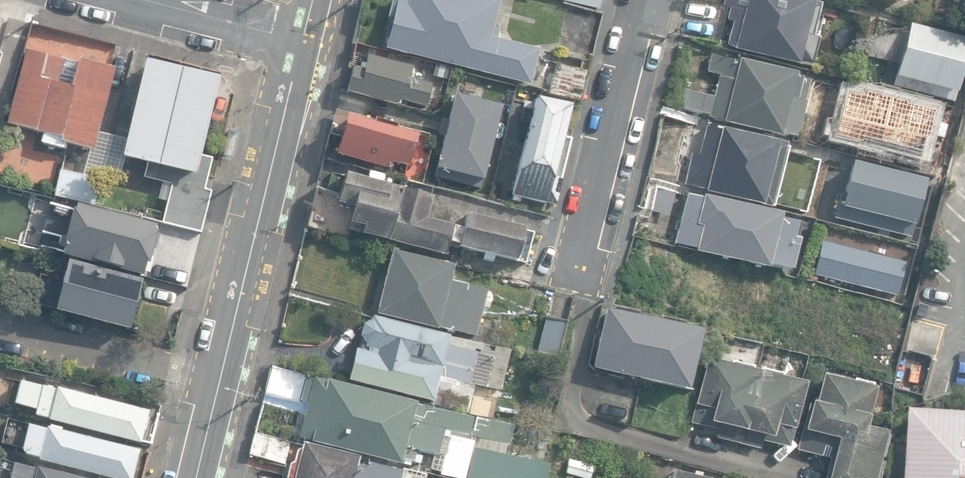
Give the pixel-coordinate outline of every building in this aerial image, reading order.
[(530,86),(539,50),(497,39),(499,31),(493,26),(500,0),(393,0),(388,20),(392,20),(385,49),(530,86)] [(598,10),(600,0),(556,0),(598,10)] [(798,66),(798,63),(810,66),(817,40),(811,38),(820,5),(814,4),(814,2),(806,0),(725,0),(723,8),(729,10),(726,20),(733,22),(726,45),(735,48),(734,49),(798,66)] [(602,15),(569,5),(560,42),(558,48),(592,56),(602,15)] [(954,103),(964,62),(964,39),(911,24),(893,87),(954,103)] [(88,150),(94,152),(99,133),(116,68),(79,59),(78,62),(66,59),(65,61),(26,51),(7,124),(43,133),(41,143),(64,149),(66,145),(88,150)] [(779,137),(794,141),(804,103),(810,80),(802,79),(795,77),(796,74),(740,59),(739,61),(712,54),(707,71),(715,73),(712,84),(718,85),(714,98),(681,89),(676,108),(724,121),(723,123),(779,138),(779,137)] [(399,101),(424,107),(430,84),(409,79),(412,66),(367,55),(364,69),(352,66),(345,93),(397,106),(399,101)] [(127,140),(122,158),(124,158),(148,164),(195,176),(200,156),(219,79),(147,61),(127,140)] [(548,94),(579,102),(587,72),(556,64),(548,94)] [(504,105),(456,93),(436,176),(484,188),(504,105)] [(511,196),(554,206),(569,141),(561,139),(569,108),(534,100),(511,196)] [(334,155),(391,170),(392,163),(407,167),(415,135),(394,130),(395,126),(337,111),(331,135),(338,137),(334,155)] [(705,192),(762,207),(762,204),(768,206),(783,147),(777,146),(778,142),(721,128),(720,131),(706,127),(697,162),(691,160),(684,185),(706,190),(705,192)] [(97,178),(118,183),(124,158),(122,158),(127,140),(99,133),(94,152),(88,150),(82,173),(81,174),(97,178)] [(898,165),(902,154),(886,148),(882,159),(898,165)] [(213,159),(200,156),(195,176),(148,164),(144,177),(173,185),(163,223),(203,233),(213,192),(205,190),(213,159)] [(855,162),(843,208),(916,226),(927,180),(855,162)] [(52,193),(91,203),(97,178),(81,174),(82,173),(59,167),(52,193)] [(343,238),(351,207),(353,207),(347,230),(443,256),(447,242),(458,245),(457,247),(514,263),(514,261),(523,264),(531,234),(522,232),(522,230),(466,215),(462,230),(426,220),(431,198),(345,174),(340,194),(317,188),(306,228),(343,238)] [(11,210),(16,190),(0,186),(0,208),(11,210)] [(768,266),(789,271),(796,246),(790,245),(795,223),(779,219),(780,215),(704,196),(703,199),(687,195),(674,244),(697,249),(696,252),(767,270),(768,266)] [(64,256),(142,276),(145,264),(148,264),(152,250),(155,251),(158,237),(155,237),(156,232),(154,231),(155,226),(76,207),(75,212),(72,211),(64,243),(67,243),(64,256)] [(822,240),(814,273),(897,295),(906,261),(822,240)] [(437,326),(474,335),(486,289),(448,279),(452,264),(396,250),(396,248),(392,247),(375,312),(437,327),(437,326)] [(54,311),(130,330),(142,282),(68,263),(66,272),(59,270),(53,295),(58,296),(54,311)] [(593,367),(645,380),(693,392),(707,338),(699,336),(700,332),(607,309),(593,367)] [(536,355),(557,360),(568,320),(547,315),(536,355)] [(357,346),(348,381),(439,405),(441,397),(451,399),(448,409),(467,414),(475,384),(466,382),(474,352),(491,357),(483,386),(502,391),(513,348),(471,337),(470,342),(374,316),(362,324),(359,336),(364,348),(357,346)] [(715,438),(758,450),(761,441),(788,448),(805,384),(707,358),(690,423),(717,430),(715,438)] [(266,393),(300,402),(306,376),(272,368),(266,393)] [(884,460),(879,459),(886,433),(865,427),(875,389),(822,375),(814,403),(811,402),(798,451),(828,459),(823,477),(879,477),(884,460)] [(299,438),(402,464),(403,460),(414,462),(417,450),(438,455),(443,437),(448,439),(450,431),(468,436),(473,418),(314,378),(299,438)] [(48,420),(141,443),(149,411),(20,379),(14,403),(36,408),(34,414),(49,418),(48,420)] [(908,413),(904,477),(964,477),(964,417),(908,413)] [(471,437),(509,445),(513,427),(475,418),(471,437)] [(111,477),(132,477),(139,449),(49,427),(49,428),(28,423),(20,452),(41,457),(40,460),(111,477)] [(473,439),(450,433),(440,475),(453,477),(463,477),(473,439)] [(250,454),(284,465),(290,445),(256,435),(250,454)] [(403,471),(371,463),(370,467),(358,464),(360,456),(304,443),(302,447),(297,450),(295,461),(291,464),(287,477),(401,477),(403,471)] [(551,468),(472,448),(464,477),(549,477),(551,468)] [(564,475),(576,477),(590,477),(593,465),(569,458),(564,475)] [(38,467),(37,469),(2,460),(0,468),(0,477),(82,477),(38,467)]
